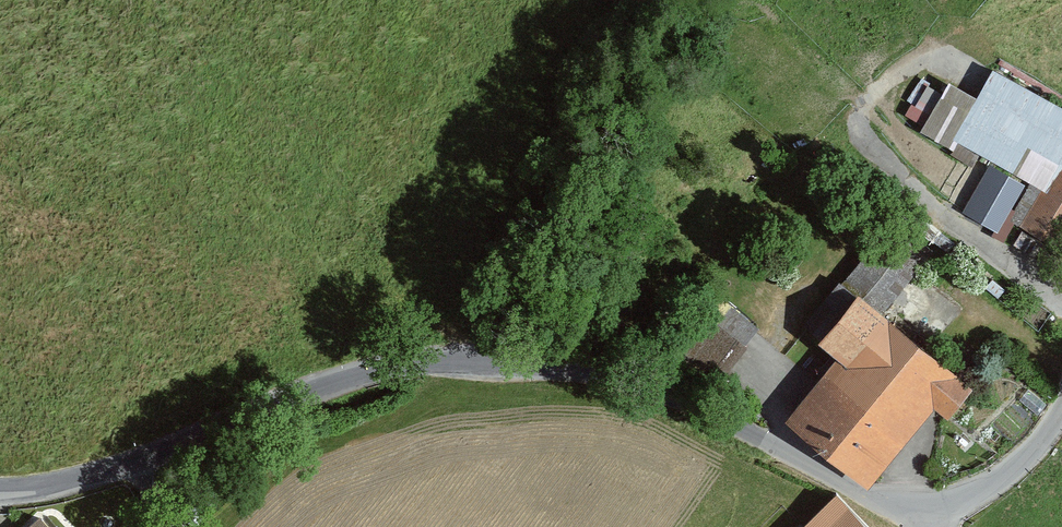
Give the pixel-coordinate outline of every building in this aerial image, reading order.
[(993,69),(977,97),(949,81),(920,132),(953,151),(950,154),(972,167),(979,154),(1030,183),(1009,219),(1059,247),(1061,242),(1061,108),(993,69)] [(920,76),(904,112),(925,122),(942,86),(920,76)] [(1024,185),(989,166),(963,214),(997,233),(1024,185)] [(792,408),(862,467),(929,388),(943,399),(962,376),(868,298),(915,242),(885,217),(802,315),(842,348),(792,408)] [(831,494),(798,526),(865,526),(831,494)] [(33,509),(13,526),(50,526),(33,509)]
